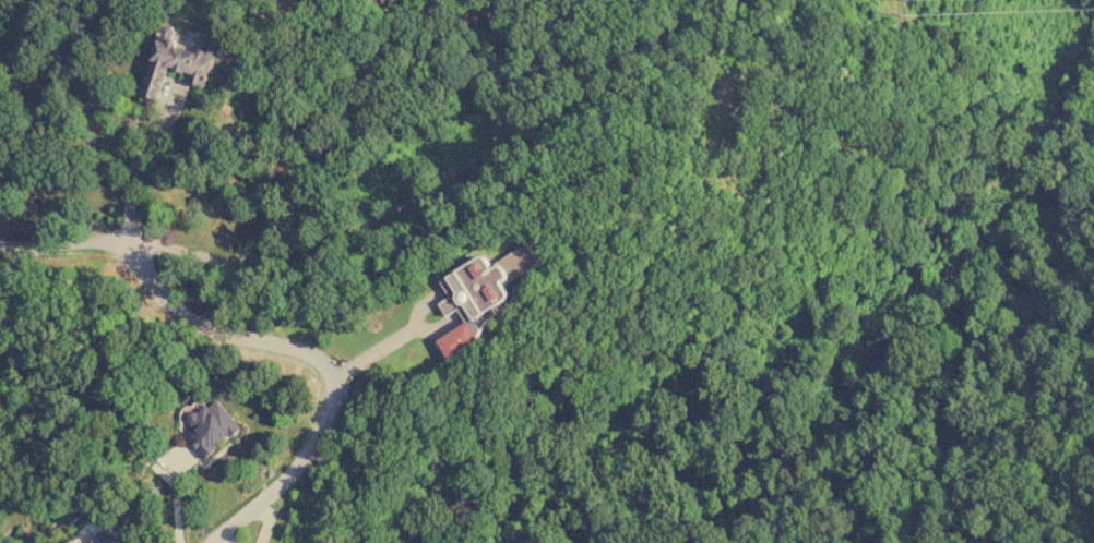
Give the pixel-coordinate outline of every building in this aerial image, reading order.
[(140,94),(158,100),(168,67),(187,73),(185,81),(207,87),(219,45),(204,41),(201,51),(170,43),(174,27),(160,23),(140,94)] [(538,264),(527,244),(490,265),(484,255),(439,280),(449,297),(438,303),(445,316),(457,309),(465,323),(434,340),(445,359),(486,336),(481,325),(489,320),(484,312),(509,297),(502,284),(538,264)] [(202,458),(239,428),(214,397),(187,420),(193,428),(184,436),(202,458)] [(114,540),(95,533),(91,542),(112,542),(114,540)]
